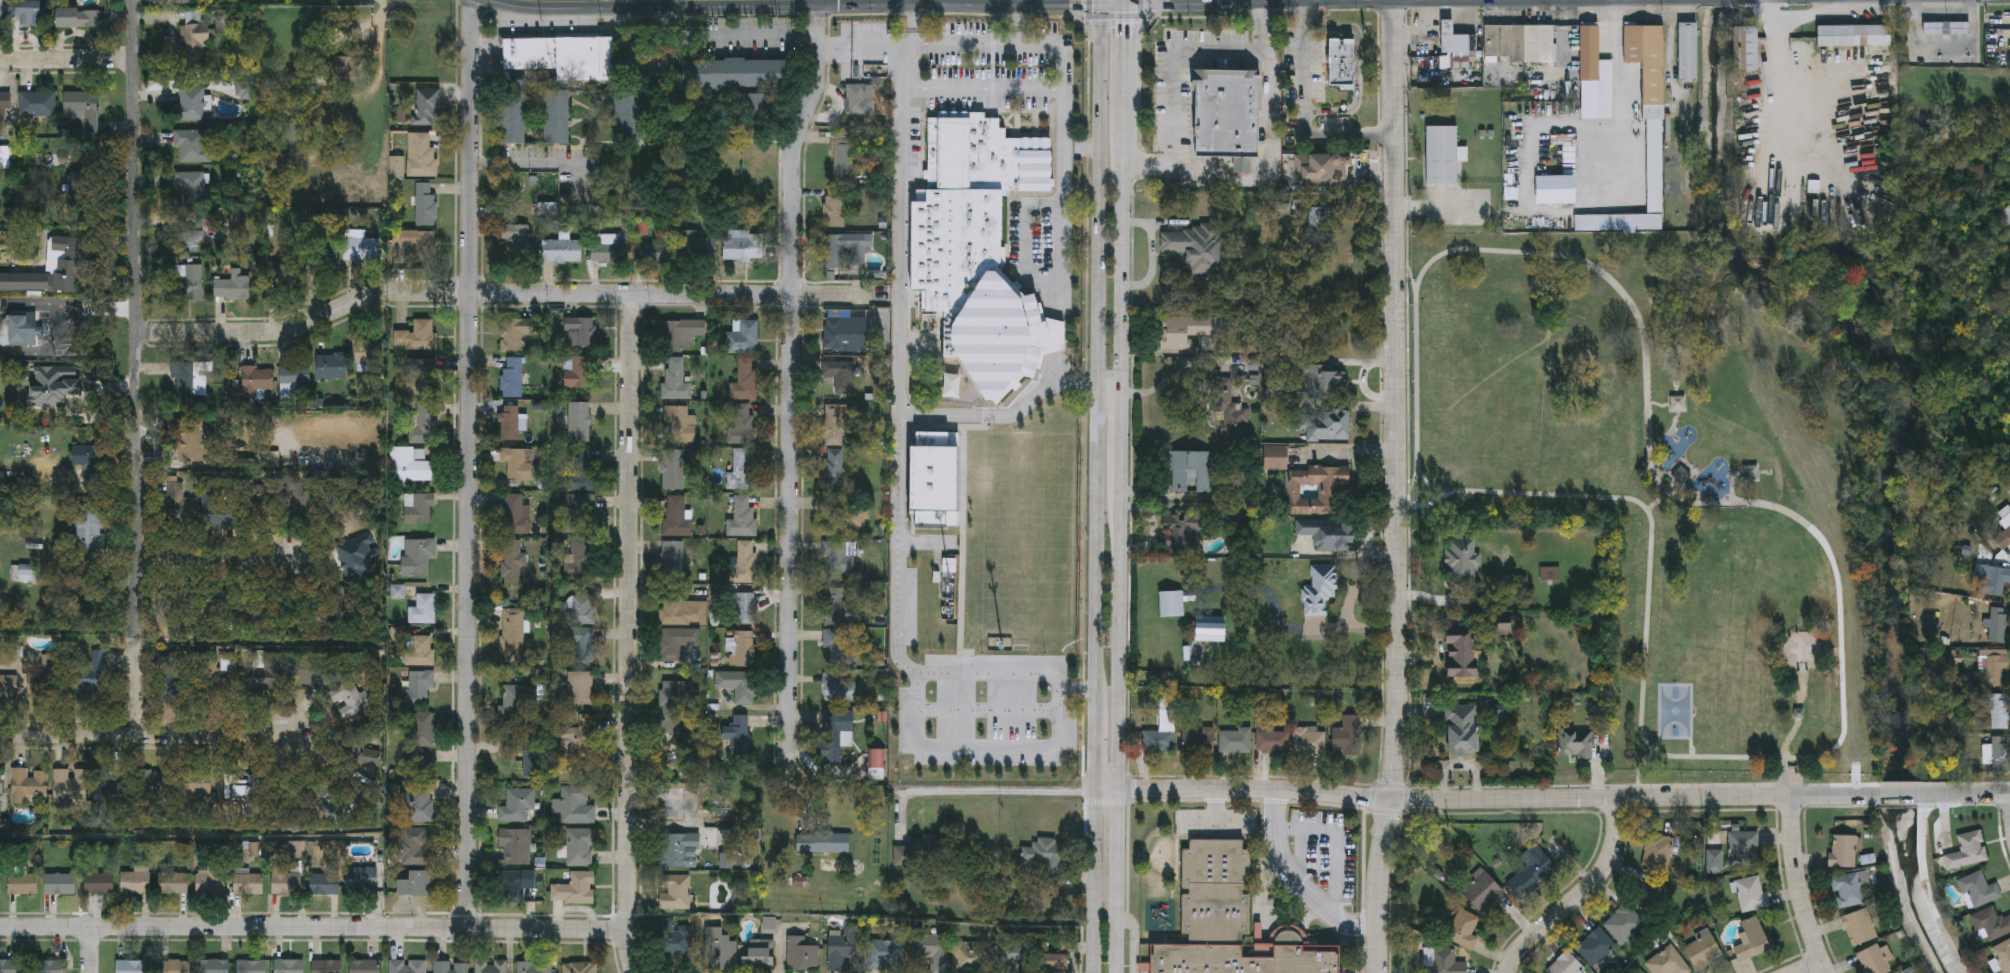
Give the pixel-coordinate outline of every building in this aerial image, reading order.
[(9,25),(9,0),(43,0),(43,25),(9,25)] [(98,26),(55,26),(55,9),(98,9),(98,26)] [(1476,35),(1476,67),(1440,66),(1441,20),(1453,20),(1452,35),(1476,35)] [(1696,23),(1696,80),(1678,80),(1678,22),(1696,23)] [(1970,22),(1970,35),(1923,35),(1923,22),(1970,22)] [(209,46),(202,46),(202,59),(181,59),(181,23),(209,23),(209,46)] [(1580,80),(1580,23),(1598,23),(1598,60),(1612,60),(1612,118),(1581,118),(1581,80),(1580,80)] [(1554,62),(1483,61),(1484,25),(1555,25),(1554,62)] [(1662,25),(1662,192),(1662,229),(1576,229),(1576,213),(1647,213),(1647,119),(1641,119),(1641,62),(1624,62),(1625,25),(1662,25)] [(1890,25),(1890,46),(1817,46),(1817,25),(1890,25)] [(1737,68),(1736,53),(1732,53),(1732,27),(1755,27),(1755,64),(1746,64),(1746,68),(1737,68)] [(1356,36),(1356,83),(1330,83),(1330,36),(1356,36)] [(504,69),(503,37),(614,37),(614,81),(557,81),(557,69),(504,69)] [(343,58),(357,58),(357,72),(343,72),(343,58)] [(788,88),(691,87),(691,58),(789,59),(788,88)] [(1261,156),(1194,155),(1195,67),(1261,67),(1261,156)] [(501,143),(501,80),(526,80),(526,143),(501,143)] [(203,87),(203,95),(209,95),(209,119),(178,119),(178,87),(203,87)] [(439,89),(439,125),(415,125),(415,89),(439,89)] [(570,89),(570,144),(544,144),(544,89),(570,89)] [(615,140),(615,90),(644,90),(644,140),(615,140)] [(10,107),(0,107),(0,91),(9,91),(10,107)] [(18,116),(18,91),(55,91),(55,116),(18,116)] [(63,91),(93,91),(93,117),(63,117),(63,91)] [(958,356),(943,356),(944,310),(921,310),(922,291),(911,291),(912,201),(916,201),(917,189),(927,189),(928,117),(999,117),(999,128),(1007,128),(1007,139),(1051,139),(1050,190),(1009,190),(1009,194),(1002,194),(1002,246),(1005,246),(1005,263),(1001,269),(1024,295),(1033,293),(1036,304),(1041,302),(1045,317),(1057,320),(1064,322),(1064,349),(1055,351),(1044,354),(1040,368),(1036,367),(1033,378),(1024,375),(995,405),(992,400),(985,400),(958,356)] [(1425,185),(1425,126),(1457,126),(1457,185),(1425,185)] [(209,129),(209,162),(178,162),(178,146),(173,146),(173,129),(209,129)] [(408,146),(414,146),(414,133),(434,133),(434,176),(408,176),(408,146)] [(832,175),(832,144),(851,144),(851,175),(832,175)] [(1294,152),(1348,152),(1348,182),(1294,183),(1294,152)] [(173,188),(173,171),(208,171),(208,202),(182,202),(182,188),(173,188)] [(90,173),(90,202),(69,202),(69,173),(90,173)] [(415,225),(415,182),(435,182),(435,225),(415,225)] [(842,190),(842,226),(821,226),(821,190),(842,190)] [(529,224),(529,250),(513,250),(513,244),(502,244),(502,224),(529,224)] [(1223,273),(1186,273),(1186,252),(1159,251),(1160,225),(1224,227),(1223,273)] [(202,231),(202,252),(180,252),(180,231),(202,231)] [(416,249),(393,249),(393,231),(434,231),(434,257),(416,257),(416,249)] [(871,249),(843,249),(843,267),(821,267),(820,234),(871,234),(871,249)] [(615,235),(615,244),(626,244),(626,261),(590,261),(590,243),(601,243),(601,235),(615,235)] [(722,236),(762,236),(762,260),(722,260),(722,236)] [(714,237),(714,262),(683,262),(683,237),(714,237)] [(80,291),(0,290),(0,273),(51,274),(51,238),(81,238),(80,291)] [(344,260),(344,238),(380,238),(380,260),(344,260)] [(581,262),(543,262),(543,239),(562,239),(581,239),(581,262)] [(670,261),(637,261),(637,244),(670,244),(670,261)] [(338,267),(307,267),(307,246),(338,246),(338,267)] [(269,262),(293,262),(293,288),(269,288),(269,262)] [(201,298),(173,298),(173,264),(201,264),(201,298)] [(230,279),(230,268),(248,268),(247,298),(214,298),(214,279),(230,279)] [(1158,348),(1159,314),(1219,315),(1218,333),(1190,333),(1189,349),(1158,348)] [(0,316),(33,316),(33,345),(0,345),(0,316)] [(564,331),(564,317),(595,317),(595,347),(576,347),(576,331),(564,331)] [(867,341),(842,340),(841,351),(822,351),(822,317),(867,317),(867,341)] [(394,330),(413,331),(414,319),(436,320),(434,350),(393,348),(394,330)] [(532,319),(532,336),(525,336),(525,351),(500,351),(500,319),(532,319)] [(684,339),(683,352),(663,352),(664,319),(705,320),(705,339),(684,339)] [(756,353),(725,353),(725,332),(731,332),(731,320),(756,320),(756,353)] [(381,334),(381,362),(354,362),(354,334),(381,334)] [(346,378),(316,378),(316,354),(346,354),(346,378)] [(563,356),(596,356),(596,387),(563,387),(563,356)] [(661,357),(683,357),(683,396),(661,396),(661,357)] [(503,358),(526,358),(526,397),(502,396),(503,358)] [(736,383),(736,358),(755,358),(755,400),(730,400),(730,383),(736,383)] [(434,394),(406,394),(406,359),(434,359),(434,394)] [(206,372),(206,398),(177,398),(176,361),(214,361),(214,372),(206,372)] [(73,384),(52,384),(52,362),(73,362),(73,384)] [(853,362),(853,394),(831,394),(831,378),(825,378),(825,362),(853,362)] [(280,400),(280,365),(309,365),(309,388),(302,388),(302,400),(280,400)] [(273,366),(273,390),(262,390),(262,399),(242,399),(242,366),(273,366)] [(26,382),(26,368),(44,368),(44,382),(26,382)] [(1310,394),(1310,368),(1345,368),(1345,394),(1310,394)] [(1213,375),(1231,376),(1230,403),(1248,404),(1247,435),(1219,434),(1220,418),(1212,418),(1213,375)] [(1686,414),(1686,398),(1670,398),(1670,414),(1686,414)] [(436,402),(436,443),(413,443),(413,402),(436,402)] [(590,442),(568,442),(568,402),(590,402),(590,442)] [(499,440),(499,404),(529,404),(529,440),(499,440)] [(755,443),(725,443),(726,427),(733,427),(733,404),(749,404),(749,415),(755,415),(755,443)] [(851,405),(851,444),(822,444),(822,405),(851,405)] [(688,414),(694,414),(694,442),(664,442),(664,406),(688,406),(688,414)] [(1350,408),(1350,439),(1306,439),(1306,408),(1350,408)] [(200,448),(176,448),(176,418),(200,418),(200,448)] [(1346,465),(1346,513),(1285,513),(1285,468),(1263,468),(1263,444),(1287,444),(1287,465),(1346,465)] [(102,481),(82,481),(82,467),(71,467),(71,445),(102,445),(102,481)] [(436,461),(436,481),(393,481),(393,449),(425,449),(425,461),(436,461)] [(499,449),(535,449),(535,479),(507,479),(507,463),(499,463),(499,449)] [(570,490),(570,449),(594,449),(594,490),(570,490)] [(683,449),(683,489),(661,489),(661,449),(683,449)] [(752,489),(726,489),(726,472),(732,472),(732,449),(752,449),(752,489)] [(842,449),(842,490),(821,490),(821,449),(842,449)] [(1168,492),(1168,450),(1212,449),(1212,492),(1168,492)] [(255,462),(258,450),(276,455),(273,467),(255,462)] [(404,494),(435,494),(435,523),(404,523),(404,494)] [(530,502),(530,534),(502,534),(502,494),(524,494),(524,502),(530,502)] [(595,512),(582,512),(582,521),(574,521),(574,512),(566,512),(566,494),(595,494),(595,512)] [(664,535),(664,496),(689,496),(689,535),(664,535)] [(727,519),(733,519),(733,496),(749,496),(749,507),(755,507),(755,535),(727,535),(727,519)] [(867,527),(833,527),(833,496),(856,496),(856,502),(867,502),(867,527)] [(76,505),(99,505),(99,549),(75,548),(76,505)] [(2007,506),(2009,510),(2009,547),(2002,553),(1993,540),(2007,530),(1996,515),(2007,506)] [(1163,513),(1211,513),(1211,531),(1196,531),(1196,552),(1163,552),(1163,513)] [(1314,550),(1314,534),(1295,534),(1295,517),(1354,517),(1354,550),(1314,550)] [(590,537),(590,574),(565,574),(565,537),(590,537)] [(402,575),(402,539),(435,539),(435,558),(430,558),(430,575),(402,575)] [(523,540),(523,584),(502,584),(502,540),(523,540)] [(684,541),(684,580),(660,580),(660,541),(684,541)] [(756,581),(732,582),(731,542),(755,541),(756,581)] [(853,555),(853,572),(829,572),(829,555),(821,555),(821,541),(845,541),(846,555),(853,555)] [(1455,552),(1456,573),(1486,572),(1486,551),(1455,552)] [(1336,563),(1337,596),(1325,596),(1326,613),(1301,614),(1301,584),(1310,584),(1310,563),(1336,563)] [(36,565),(36,580),(10,580),(10,565),(36,565)] [(1981,566),(2009,569),(2009,583),(2004,582),(2003,595),(1978,592),(1981,566)] [(1561,569),(1541,569),(1541,582),(1561,582),(1561,569)] [(1525,577),(1501,577),(1501,593),(1525,593),(1525,577)] [(850,588),(850,622),(823,622),(823,588),(850,588)] [(755,623),(733,623),(733,592),(755,592),(755,623)] [(434,594),(434,623),(408,623),(408,601),(415,601),(415,594),(434,594)] [(594,622),(566,623),(566,596),(594,595),(594,622)] [(683,595),(683,600),(706,600),(706,624),(660,624),(660,595),(683,595)] [(2006,643),(1989,643),(1989,608),(2006,608),(2006,643)] [(525,663),(501,663),(501,609),(525,609),(525,663)] [(1226,614),(1226,639),(1195,639),(1195,614),(1226,614)] [(593,627),(593,663),(571,663),(571,627),(593,627)] [(1482,649),(1482,677),(1449,676),(1449,627),(1474,627),(1474,649),(1482,649)] [(660,628),(700,628),(700,645),(680,645),(680,660),(660,660),(660,628)] [(829,646),(822,646),(822,629),(851,629),(851,665),(828,664),(829,646)] [(754,666),(734,666),(734,631),(754,631),(754,666)] [(433,665),(406,665),(406,636),(433,636),(433,665)] [(107,649),(107,694),(91,694),(91,701),(74,701),(74,659),(87,659),(87,649),(107,649)] [(2009,670),(2003,670),(2003,686),(1979,686),(1979,650),(2009,650),(2009,670)] [(315,689),(288,680),(297,652),(324,661),(315,689)] [(408,671),(434,671),(434,688),(428,688),(428,706),(408,706),(408,671)] [(593,671),(592,706),(567,706),(567,671),(593,671)] [(735,704),(735,689),(716,689),(716,671),(754,671),(754,704),(735,704)] [(821,700),(821,673),(836,673),(836,681),(854,681),(854,700),(821,700)] [(17,699),(0,699),(0,675),(17,675),(17,699)] [(686,681),(686,730),(660,730),(660,681),(686,681)] [(502,724),(502,684),(527,684),(527,724),(502,724)] [(1981,694),(2009,694),(2009,728),(1990,728),(1990,709),(1981,709),(1981,694)] [(1448,753),(1448,704),(1479,704),(1479,753),(1448,753)] [(840,710),(840,765),(825,765),(825,710),(840,710)] [(434,712),(434,746),(410,746),(410,712),(434,712)] [(1361,753),(1333,753),(1333,727),(1343,727),(1343,714),(1361,714),(1361,753)] [(560,726),(578,726),(578,715),(591,715),(592,768),(560,769),(560,726)] [(749,715),(749,739),(722,739),(722,725),(733,725),(733,715),(749,715)] [(1183,752),(1183,725),(1215,725),(1215,752),(1183,752)] [(1219,752),(1219,729),(1251,729),(1251,752),(1219,752)] [(1289,729),(1289,752),(1257,752),(1257,729),(1289,729)] [(1325,753),(1293,753),(1293,729),(1325,729),(1325,753)] [(1175,730),(1175,751),(1142,751),(1142,730),(1175,730)] [(1592,759),(1559,759),(1559,731),(1592,731),(1592,759)] [(361,747),(381,752),(377,767),(351,760),(357,737),(363,738),(361,747)] [(2009,740),(2009,771),(1992,771),(1992,740),(2009,740)] [(523,777),(523,749),(541,749),(541,777),(523,777)] [(26,797),(26,804),(10,804),(11,768),(30,768),(30,770),(46,770),(46,797),(26,797)] [(211,770),(211,796),(180,796),(180,770),(211,770)] [(169,771),(169,791),(140,791),(140,771),(169,771)] [(85,772),(86,801),(53,802),(52,772),(85,772)] [(129,804),(101,804),(101,781),(129,781),(129,804)] [(594,805),(594,824),(560,822),(560,813),(552,813),(552,799),(559,800),(560,785),(586,786),(586,805),(594,805)] [(684,820),(660,820),(660,787),(684,787),(684,795),(697,795),(697,812),(684,812),(684,820)] [(432,821),(403,821),(403,788),(432,788),(432,821)] [(505,806),(505,788),(534,788),(534,810),(530,810),(530,822),(499,822),(499,806),(505,806)] [(399,865),(400,828),(429,828),(429,865),(399,865)] [(593,828),(593,865),(566,865),(566,828),(593,828)] [(531,864),(499,865),(499,829),(530,829),(531,864)] [(1986,861),(1945,870),(1942,855),(1960,851),(1956,835),(1980,830),(1986,861)] [(1663,872),(1638,865),(1648,832),(1673,839),(1663,872)] [(1756,867),(1727,867),(1727,832),(1756,832),(1756,867)] [(796,852),(796,833),(848,833),(848,852),(796,852)] [(698,834),(698,857),(688,857),(688,867),(659,867),(659,834),(698,834)] [(1854,868),(1828,868),(1828,836),(1860,836),(1860,852),(1854,852),(1854,868)] [(894,865),(894,845),(911,845),(911,837),(939,837),(939,865),(894,865)] [(1341,945),(1341,972),(1151,972),(1151,943),(1191,944),(1191,934),(1182,934),(1183,848),(1191,848),(1191,838),(1252,839),(1251,944),(1255,944),(1256,922),(1264,922),(1264,939),(1271,939),(1272,935),(1277,929),(1283,926),(1290,924),(1297,925),(1303,929),(1308,934),(1311,940),(1311,945),(1341,945)] [(1042,863),(1018,863),(1018,841),(1056,842),(1056,843),(1065,843),(1064,885),(1041,884),(1042,863)] [(1500,881),(1521,863),(1516,857),(1532,843),(1554,868),(1517,900),(1500,881)] [(133,867),(148,867),(148,893),(120,893),(120,872),(133,872),(133,867)] [(300,867),(300,894),(272,894),(272,867),(300,867)] [(376,894),(345,894),(345,867),(376,867),(376,894)] [(1478,912),(1457,891),(1480,869),(1501,890),(1478,912)] [(1956,881),(1980,870),(1987,886),(1995,883),(2001,896),(1969,911),(1956,881)] [(431,871),(431,895),(397,895),(397,871),(431,871)] [(499,902),(499,871),(535,871),(535,889),(521,889),(521,902),(499,902)] [(593,903),(550,903),(550,884),(561,884),(561,871),(593,871),(593,903)] [(43,873),(74,873),(74,894),(43,894),(43,873)] [(83,893),(83,873),(113,873),(113,893),(83,893)] [(186,893),(157,893),(157,873),(186,873),(186,893)] [(195,895),(195,873),(220,873),(220,895),(195,895)] [(262,895),(231,895),(231,873),(262,873),(262,895)] [(309,873),(338,873),(338,895),(309,895),(309,873)] [(1830,877),(1857,873),(1863,904),(1836,909),(1830,877)] [(36,874),(36,894),(8,894),(8,874),(36,874)] [(689,908),(659,908),(659,874),(689,874),(689,908)] [(1767,906),(1740,913),(1732,882),(1759,875),(1767,906)] [(1643,925),(1618,945),(1600,922),(1625,902),(1643,925)] [(1997,919),(2009,914),(2009,933),(1981,945),(1969,915),(1992,906),(1997,919)] [(1442,930),(1459,908),(1477,922),(1460,944),(1442,930)] [(1876,938),(1850,946),(1840,917),(1866,908),(1876,938)] [(1756,915),(1770,948),(1738,961),(1732,947),(1747,941),(1739,922),(1756,915)] [(662,956),(662,925),(690,925),(691,955),(662,956)] [(732,934),(732,962),(704,962),(704,926),(722,926),(722,934),(732,934)] [(1573,947),(1596,927),(1613,946),(1590,967),(1573,947)] [(1694,941),(1691,934),(1707,927),(1721,958),(1693,970),(1682,946),(1694,941)] [(861,969),(827,968),(828,930),(862,931),(861,969)] [(946,934),(946,972),(929,972),(929,967),(915,967),(915,934),(946,934)] [(786,969),(786,936),(805,936),(805,945),(818,945),(818,969),(786,969)] [(1990,948),(2009,938),(2009,972),(2002,972),(1990,948)] [(741,965),(741,940),(772,940),(772,965),(741,965)] [(867,969),(868,940),(902,940),(901,969),(867,969)] [(952,942),(990,942),(990,972),(952,972),(952,942)] [(1018,964),(1018,972),(1000,972),(1000,942),(1027,942),(1027,964),(1018,964)] [(1890,971),(1885,972),(1864,972),(1856,953),(1879,943),(1890,971)] [(1687,968),(1680,972),(1650,972),(1643,963),(1668,944),(1687,968)] [(1464,948),(1464,972),(1420,972),(1420,948),(1464,948)] [(1583,967),(1577,972),(1546,972),(1543,970),(1565,949),(1583,967)] [(1068,954),(1068,972),(1040,972),(1040,954),(1068,954)] [(16,959),(16,972),(0,972),(0,959),(16,959)] [(61,959),(61,972),(32,972),(32,959),(61,959)] [(228,959),(228,972),(198,972),(198,959),(228,959)] [(302,959),(302,972),(273,972),(273,959),(302,959)] [(144,960),(144,972),(115,972),(115,960),(144,960)] [(189,960),(189,972),(160,972),(160,960),(189,960)] [(264,960),(264,972),(236,972),(236,960),(264,960)] [(338,960),(338,972),(310,972),(310,960),(338,960)] [(379,960),(379,972),(347,972),(347,960),(379,960)] [(425,960),(425,972),(388,972),(388,960),(425,960)] [(502,960),(502,972),(474,972),(474,960),(502,960)] [(467,961),(467,972),(433,972),(433,961),(467,961)] [(550,961),(550,972),(516,972),(516,961),(550,961)] [(596,962),(596,972),(562,972),(562,962),(596,962)]
